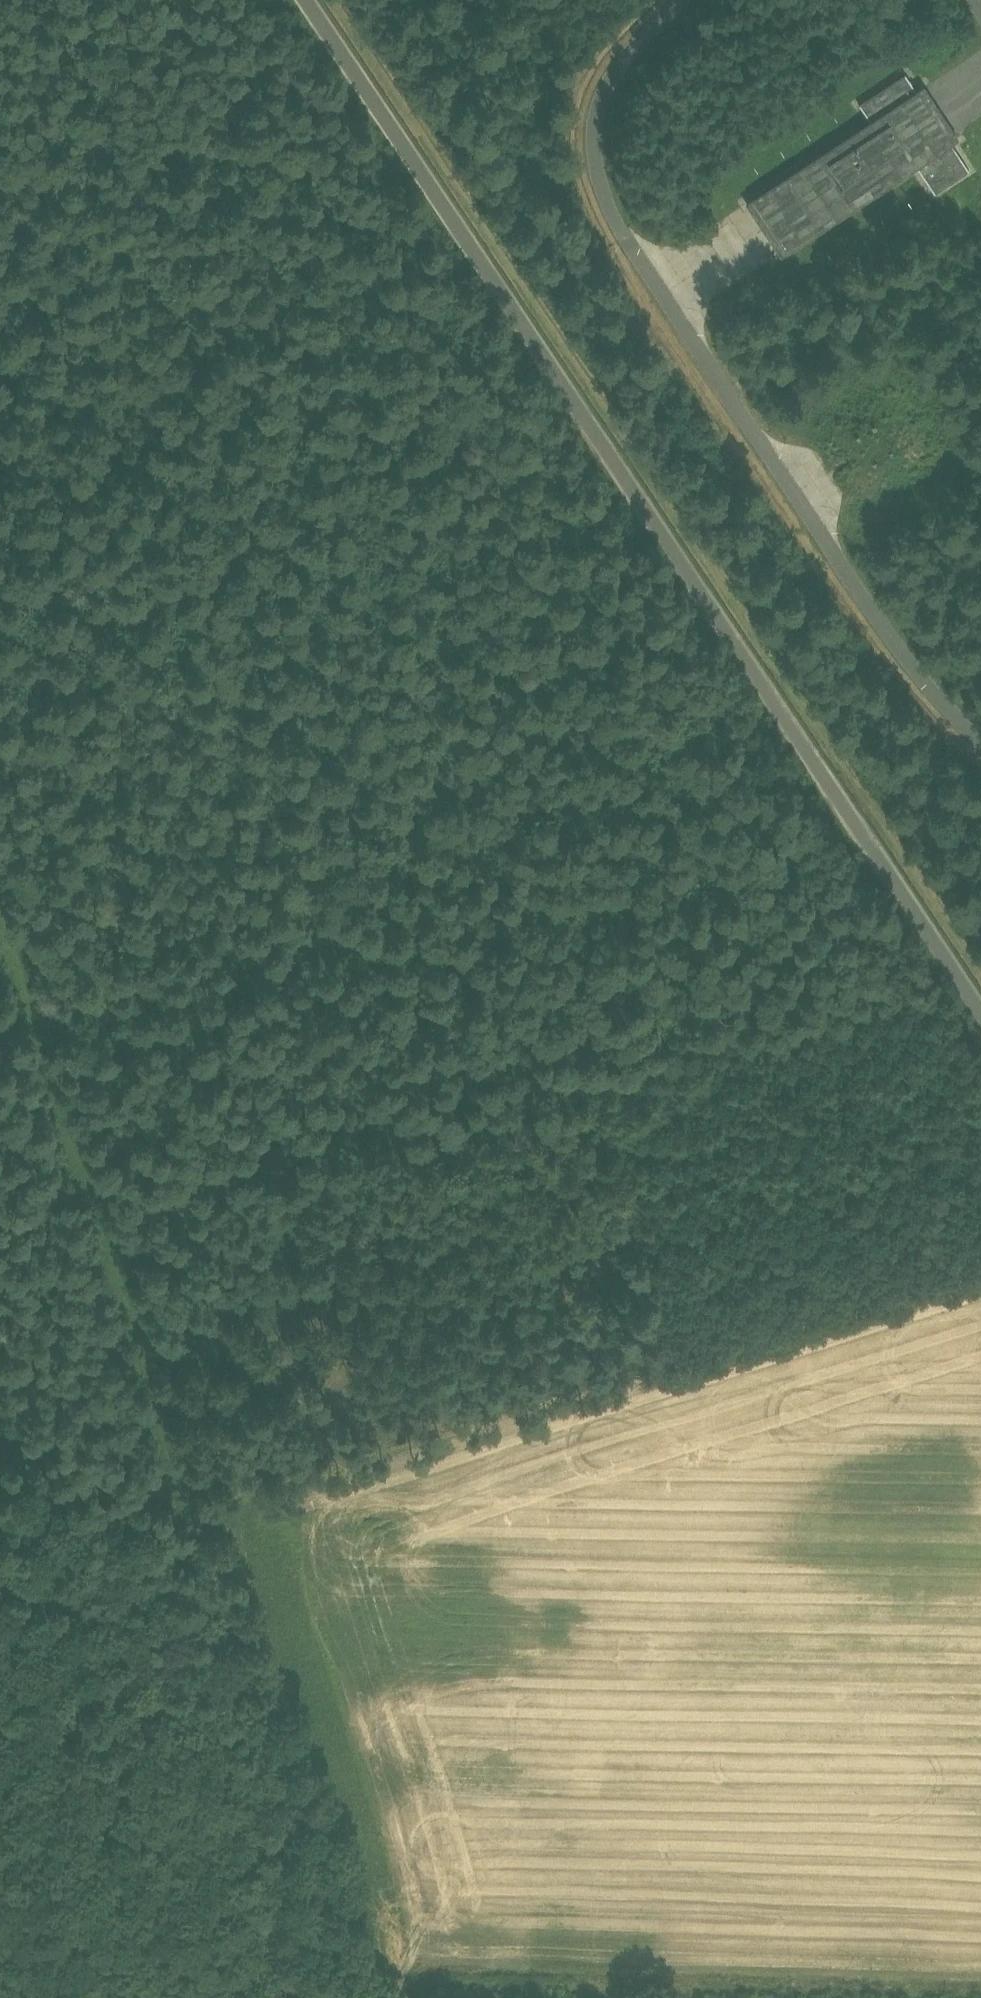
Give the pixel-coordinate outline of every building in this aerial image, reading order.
[(971,181),(954,155),(963,150),(944,122),(925,94),(911,103),(899,84),(854,113),(866,130),(806,169),(810,175),(746,216),(781,269),(920,179),(936,204),(971,181)]
